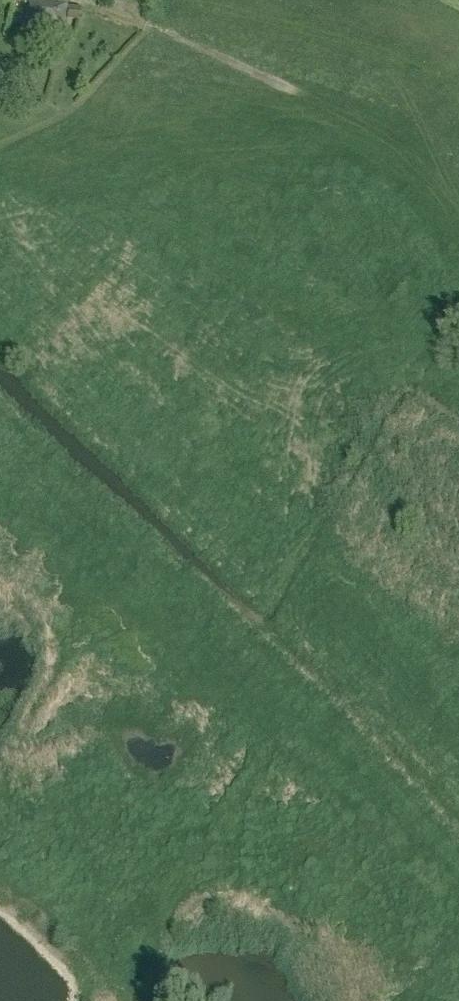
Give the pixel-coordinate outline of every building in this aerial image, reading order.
[(61,30),(66,5),(41,0),(31,0),(26,24),(61,30)] [(9,15),(12,6),(0,1),(0,11),(9,15)]
